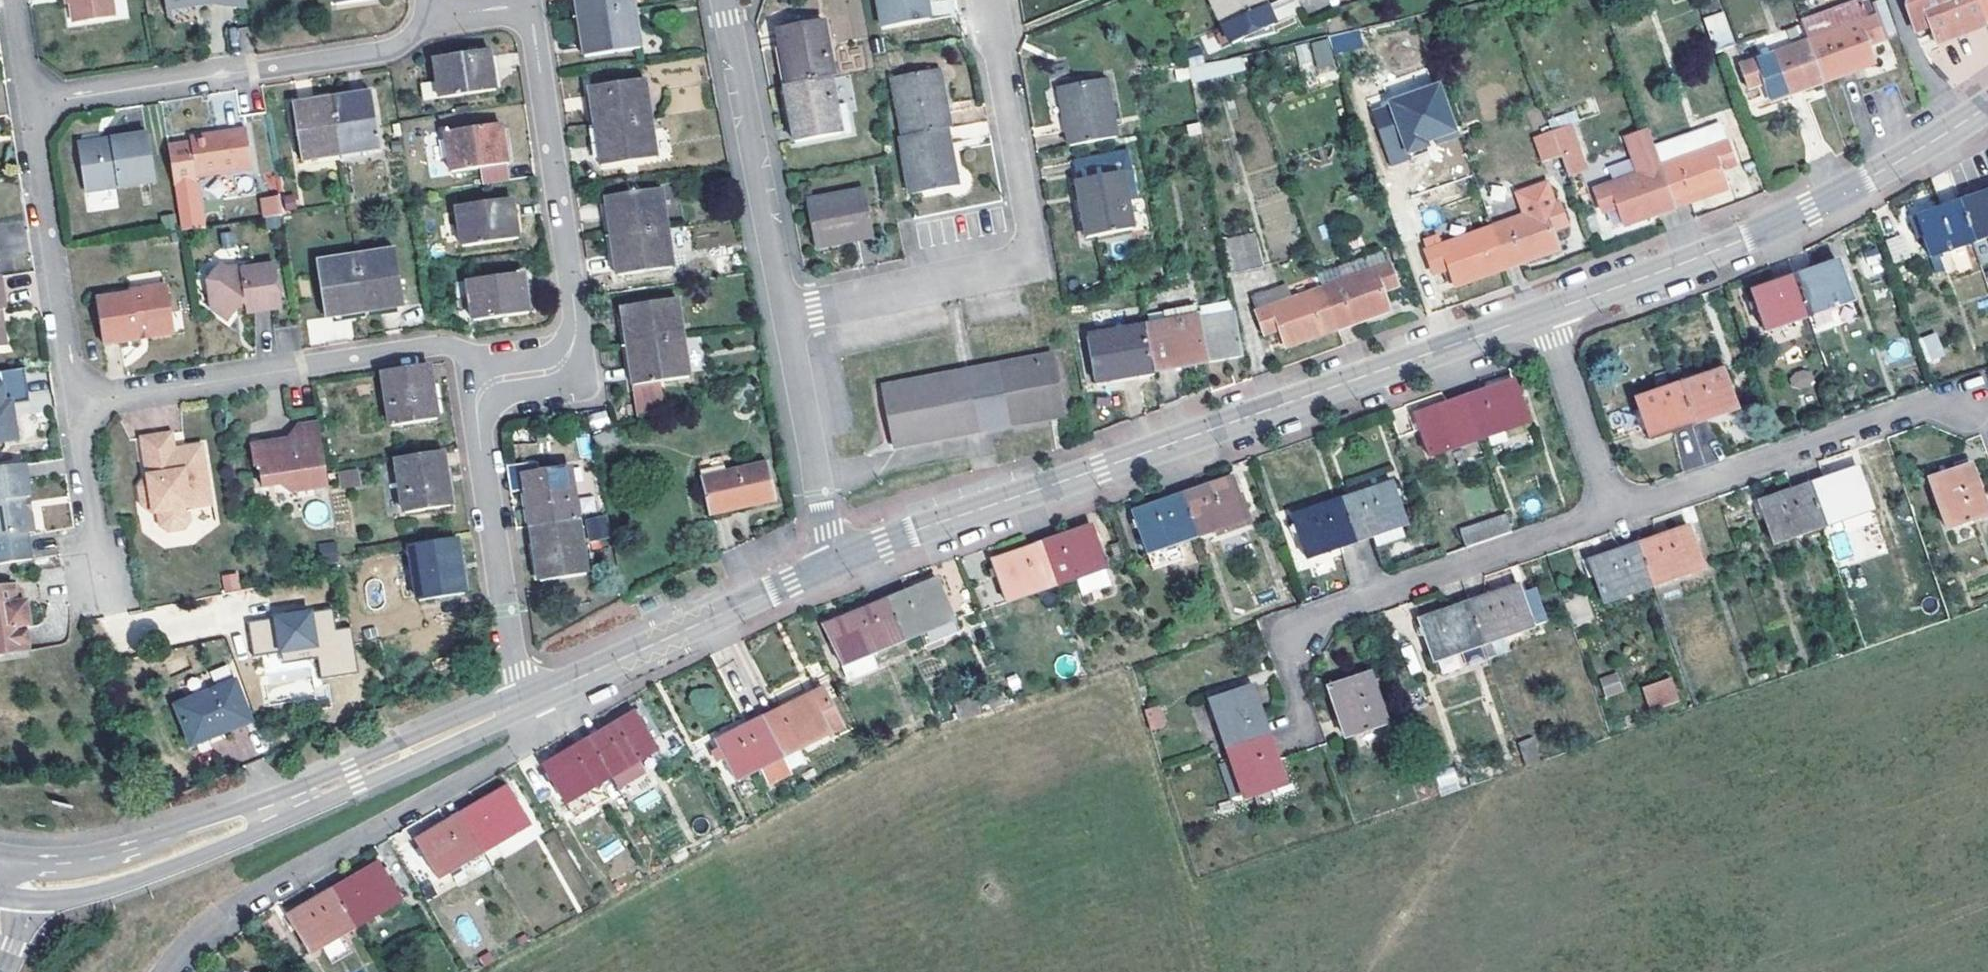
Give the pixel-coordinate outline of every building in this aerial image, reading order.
[(73,24),(112,18),(109,0),(69,0),(73,24)] [(247,0),(165,0),(167,11),(210,4),(248,7),(247,0)] [(632,0),(576,0),(579,17),(634,9),(632,0)] [(925,0),(877,0),(881,26),(928,18),(925,0)] [(1262,0),(1211,0),(1230,44),(1273,25),(1262,0)] [(1808,42),(1867,20),(1859,0),(1858,0),(1800,22),(1808,42)] [(1905,2),(1916,32),(1931,27),(1936,41),(1984,22),(1976,0),(1905,0),(1905,2)] [(1984,22),(1987,21),(1987,0),(1976,0),(1984,22)] [(639,47),(634,9),(579,17),(585,56),(639,47)] [(1722,15),(1704,21),(1715,53),(1734,46),(1722,15)] [(1867,20),(1808,42),(1821,82),(1871,62),(1866,46),(1880,40),(1872,18),(1867,20)] [(831,78),(832,77),(822,20),(777,28),(786,85),(831,78)] [(1984,22),(1936,41),(1938,47),(1987,28),(1984,22)] [(230,27),(230,50),(248,49),(247,27),(230,27)] [(1334,63),(1331,51),(1361,45),(1358,29),(1337,34),(1337,36),(1311,41),(1316,67),(1334,63)] [(1808,42),(1742,67),(1750,89),(1764,84),(1770,102),(1821,82),(1808,42)] [(1295,45),(1300,72),(1312,70),(1307,43),(1295,45)] [(495,88),(488,50),(434,59),(437,78),(421,81),(424,100),(495,88)] [(1187,67),(1190,83),(1244,70),(1240,57),(1187,67)] [(946,129),(949,128),(938,70),(891,79),(902,137),(946,129)] [(786,85),(785,85),(794,141),(840,133),(852,130),(848,101),(835,103),(831,78),(786,85)] [(650,118),(645,79),(590,87),(596,125),(650,118)] [(1070,146),(1116,137),(1104,80),(1059,88),(1070,146)] [(1369,104),(1387,160),(1460,137),(1441,81),(1369,104)] [(372,93),(330,100),(339,154),(381,146),(372,93)] [(339,154),(330,100),(293,106),(302,160),(339,154)] [(656,156),(650,118),(596,125),(601,164),(656,156)] [(505,163),(500,124),(445,134),(451,171),(479,167),(481,183),(508,179),(505,163)] [(1654,149),(1660,166),(1725,142),(1719,125),(1654,149)] [(1552,131),(1560,156),(1561,156),(1577,150),(1569,126),(1552,131)] [(902,137),(900,137),(911,193),(957,185),(946,129),(902,137)] [(189,143),(167,147),(173,187),(195,184),(194,179),(250,170),(244,130),(188,138),(189,143)] [(1552,131),(1534,138),(1543,162),(1560,156),(1552,131)] [(1625,226),(1675,208),(1660,166),(1654,149),(1648,133),(1627,142),(1639,174),(1595,191),(1603,214),(1618,208),(1625,226)] [(147,137),(112,142),(113,148),(103,150),(98,144),(84,146),(78,152),(85,195),(155,184),(147,137)] [(112,142),(98,144),(103,150),(113,148),(112,142)] [(1734,164),(1725,142),(1660,166),(1675,208),(1726,190),(1718,171),(1734,164)] [(1137,199),(1126,149),(1073,161),(1088,237),(1133,229),(1127,201),(1137,199)] [(1585,172),(1577,150),(1561,156),(1568,178),(1585,172)] [(666,228),(660,189),(607,197),(612,236),(666,228)] [(806,200),(815,247),(873,236),(864,189),(806,200)] [(1973,244),(1987,239),(1987,193),(1959,204),(1973,244)] [(517,237),(511,198),(456,206),(462,245),(517,237)] [(1557,250),(1550,233),(1566,227),(1557,204),(1493,227),(1508,268),(1557,250)] [(1959,204),(1915,219),(1929,259),(1973,244),(1959,204)] [(279,208),(266,210),(267,218),(279,216),(279,208)] [(281,228),(279,216),(267,218),(269,229),(281,228)] [(1508,268),(1493,227),(1441,246),(1437,236),(1423,241),(1427,252),(1425,252),(1432,274),(1448,269),(1455,288),(1508,268)] [(666,228),(612,236),(618,275),(671,266),(666,228)] [(1886,239),(1893,263),(1913,257),(1906,233),(1886,239)] [(1263,265),(1256,235),(1220,243),(1226,274),(1263,265)] [(396,251),(356,256),(365,311),(405,305),(396,251)] [(365,311),(356,256),(316,262),(325,318),(365,311)] [(1795,279),(1808,318),(1852,303),(1838,263),(1795,279)] [(220,267),(207,283),(210,306),(227,320),(238,307),(246,307),(247,313),(281,307),(275,265),(241,270),(241,267),(223,270),(220,267)] [(1388,266),(1321,289),(1336,329),(1388,310),(1382,292),(1396,287),(1388,266)] [(528,311),(522,273),(468,281),(473,319),(528,311)] [(12,274),(0,276),(0,347),(18,344),(13,308),(17,308),(12,274)] [(1795,279),(1753,293),(1765,332),(1808,318),(1795,279)] [(129,294),(96,299),(103,345),(172,335),(165,286),(129,291),(129,294)] [(1284,286),(1271,292),(1275,304),(1289,300),(1284,286)] [(1321,289),(1289,300),(1275,304),(1271,292),(1252,299),(1265,335),(1279,329),(1285,347),(1336,329),(1321,289)] [(629,347),(682,338),(676,300),(623,308),(629,347)] [(1200,306),(1201,318),(1234,312),(1232,301),(1200,306)] [(1150,315),(1151,326),(1147,327),(1155,372),(1206,362),(1201,318),(1200,306),(1150,315)] [(1234,312),(1201,318),(1206,362),(1242,355),(1234,312)] [(1096,384),(1155,372),(1147,327),(1088,337),(1096,384)] [(1918,337),(1927,363),(1946,356),(1936,331),(1918,337)] [(688,376),(682,338),(629,347),(639,415),(661,406),(657,381),(688,376)] [(1065,413),(1053,354),(882,388),(893,446),(914,442),(985,429),(1028,420),(1065,413)] [(437,417),(429,364),(382,371),(392,426),(437,417)] [(0,373),(0,441),(1,442),(15,440),(12,420),(3,416),(1,406),(10,404),(27,402),(22,369),(0,373)] [(1811,388),(1812,372),(1790,370),(1789,387),(1811,388)] [(1680,385),(1694,425),(1736,410),(1723,371),(1680,385)] [(1465,399),(1480,440),(1527,423),(1513,381),(1465,399)] [(1680,385),(1635,401),(1649,440),(1694,425),(1680,385)] [(1465,399),(1415,416),(1430,457),(1480,440),(1465,399)] [(12,420),(10,404),(1,406),(3,416),(12,420)] [(604,410),(587,416),(592,429),(609,424),(604,410)] [(328,486),(318,423),(297,426),(283,445),(273,446),(273,443),(250,446),(253,467),(259,466),(262,488),(281,485),(290,492),(328,486)] [(171,436),(140,441),(146,479),(139,490),(141,507),(153,515),(158,515),(160,526),(168,533),(184,531),(191,521),(189,509),(211,505),(200,446),(184,449),(185,455),(175,457),(174,450),(171,436)] [(184,449),(174,450),(175,457),(185,455),(184,449)] [(442,452),(396,458),(405,513),(450,506),(442,452)] [(700,460),(703,477),(727,472),(723,455),(700,460)] [(703,477),(710,516),(775,502),(767,463),(727,472),(703,477)] [(0,468),(0,561),(32,556),(28,529),(34,528),(32,512),(26,509),(24,496),(29,495),(24,464),(0,468)] [(1970,465),(1928,479),(1945,530),(1987,516),(1970,465)] [(578,520),(570,466),(523,474),(531,527),(578,520)] [(358,468),(338,470),(339,488),(360,486),(358,468)] [(1809,485),(1823,527),(1872,510),(1857,468),(1809,485)] [(1183,496),(1196,537),(1245,520),(1231,478),(1183,496)] [(1372,537),(1399,528),(1405,526),(1391,484),(1342,501),(1357,543),(1372,537)] [(1809,485),(1760,502),(1774,544),(1823,527),(1809,485)] [(1196,537),(1183,496),(1134,513),(1148,554),(1196,537)] [(1342,501),(1294,518),(1307,560),(1357,543),(1342,501)] [(606,515),(586,516),(588,540),(608,538),(606,515)] [(1508,516),(1460,532),(1466,549),(1514,532),(1508,516)] [(586,573),(578,520),(531,527),(539,581),(586,573)] [(1042,545),(1056,586),(1075,579),(1081,597),(1110,587),(1091,528),(1042,545)] [(1399,528),(1372,537),(1377,550),(1404,541),(1399,528)] [(1638,546),(1653,587),(1702,570),(1689,528),(1638,546)] [(465,593),(456,538),(411,545),(420,601),(465,593)] [(318,544),(321,563),(337,560),(334,541),(318,544)] [(1179,544),(1148,554),(1154,571),(1185,560),(1179,544)] [(1042,545),(994,562),(1007,604),(1056,586),(1042,545)] [(1638,546),(1590,562),(1604,604),(1653,587),(1638,546)] [(221,574),(223,591),(240,589),(238,572),(221,574)] [(889,600),(906,641),(919,636),(924,648),(958,634),(936,581),(889,600)] [(13,585),(0,587),(0,653),(28,649),(24,624),(30,623),(26,601),(16,603),(13,585)] [(252,586),(223,592),(227,612),(257,607),(252,586)] [(1532,629),(1521,595),(1519,587),(1470,604),(1484,645),(1532,629)] [(1521,595),(1532,629),(1546,624),(1535,590),(1521,595)] [(906,641),(889,600),(825,626),(849,681),(875,671),(869,657),(906,641)] [(1470,604),(1420,621),(1434,662),(1484,645),(1470,604)] [(247,620),(254,658),(316,648),(321,676),(357,671),(350,627),(335,629),(331,606),(247,620)] [(311,659),(280,662),(279,652),(259,654),(263,701),(314,696),(311,659)] [(1599,677),(1604,697),(1623,693),(1618,672),(1599,677)] [(1370,674),(1329,688),(1346,738),(1388,723),(1370,674)] [(1674,677),(1642,684),(1647,707),(1679,701),(1674,677)] [(251,719),(235,681),(177,706),(192,744),(251,719)] [(1270,736),(1253,687),(1210,701),(1227,750),(1270,736)] [(811,699),(809,696),(763,720),(783,759),(830,735),(827,730),(839,723),(824,692),(811,699)] [(1152,692),(1139,696),(1147,722),(1159,718),(1152,692)] [(960,721),(980,715),(975,700),(956,706),(960,721)] [(655,752),(634,714),(590,740),(612,778),(655,752)] [(737,782),(783,759),(763,720),(718,743),(737,782)] [(1270,736),(1227,750),(1244,800),(1287,785),(1270,736)] [(612,778),(590,740),(544,767),(567,805),(612,778)] [(1533,741),(1518,746),(1525,768),(1540,762),(1533,741)] [(1455,769),(1435,773),(1439,794),(1459,790),(1455,769)] [(463,814),(485,852),(529,826),(506,788),(463,814)] [(642,812),(661,801),(655,789),(636,800),(642,812)] [(485,852),(463,814),(417,842),(440,880),(485,852)] [(336,890),(358,928),(401,902),(378,865),(336,890)] [(358,928),(336,890),(290,918),(312,955),(358,928)]
